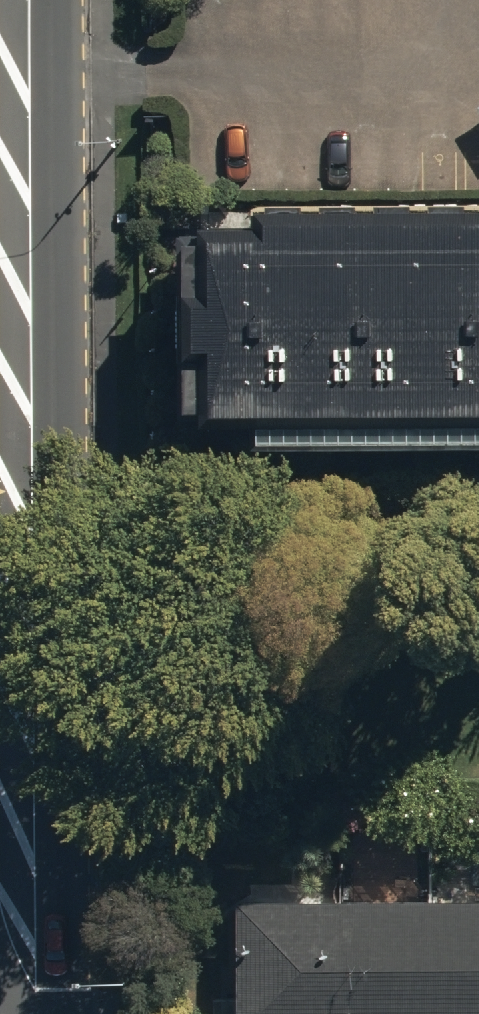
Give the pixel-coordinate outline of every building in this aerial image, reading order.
[(204,217),(207,434),(478,430),(478,213),(204,217)] [(244,900),(245,1013),(478,1013),(478,899),(244,900)]
